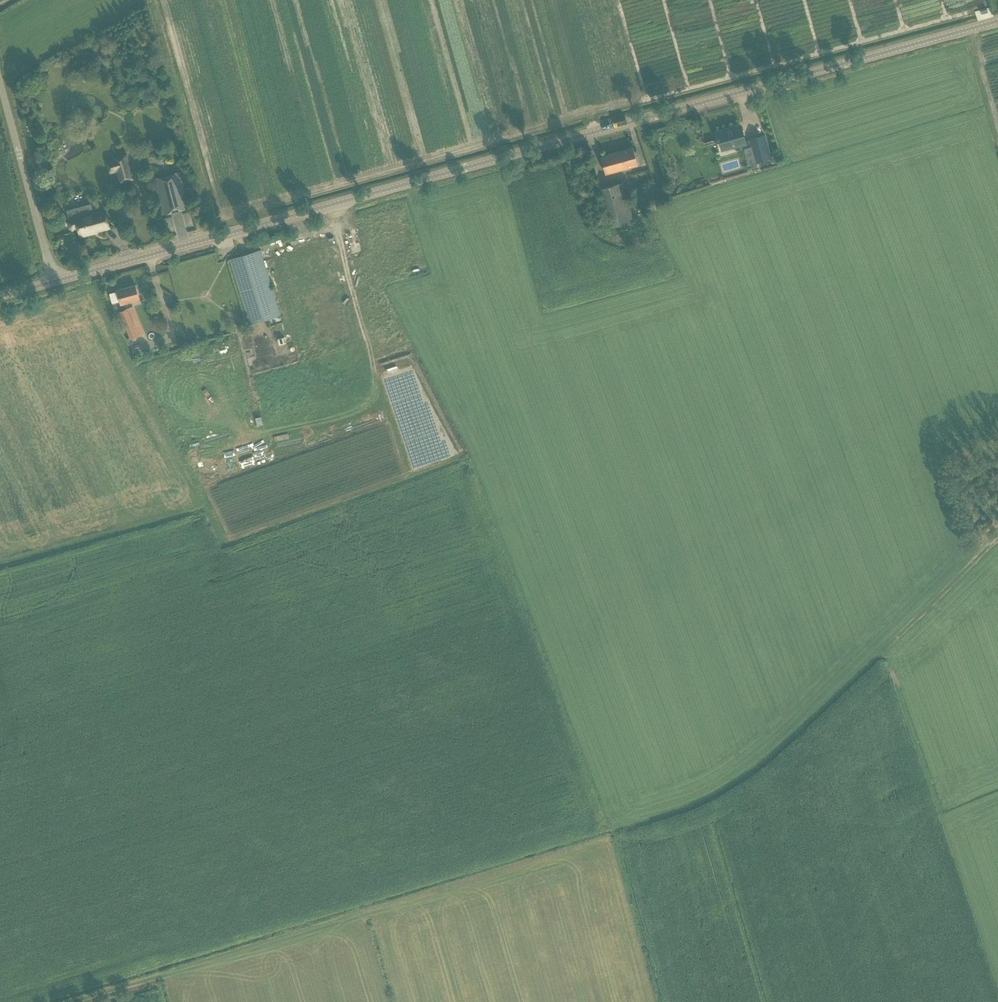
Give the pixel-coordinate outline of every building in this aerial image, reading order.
[(719,139),(719,142),(722,150),(746,143),(743,135),(741,125),(729,128),(730,130),(717,134),(718,137),(717,137),(718,139),(719,139)] [(749,139),(752,149),(755,162),(771,158),(767,144),(764,135),(749,139)] [(605,174),(638,165),(633,147),(601,156),(605,174)] [(120,183),(135,179),(127,152),(112,157),(113,159),(105,161),(109,174),(117,172),(120,183)] [(188,208),(182,186),(178,171),(176,172),(176,173),(155,178),(157,185),(158,190),(160,199),(164,214),(188,208)] [(612,226),(633,221),(623,182),(602,188),(612,226)] [(109,227),(105,209),(76,217),(70,219),(68,221),(70,227),(72,229),(78,227),(81,236),(93,232),(92,231),(96,229),(96,230),(109,227)] [(182,214),(189,238),(197,235),(190,212),(182,214)] [(230,259),(240,293),(250,324),(280,315),(263,259),(260,250),(230,259)] [(116,290),(121,304),(140,299),(136,284),(116,290)] [(120,312),(123,321),(130,338),(138,335),(131,318),(128,308),(120,312)]
